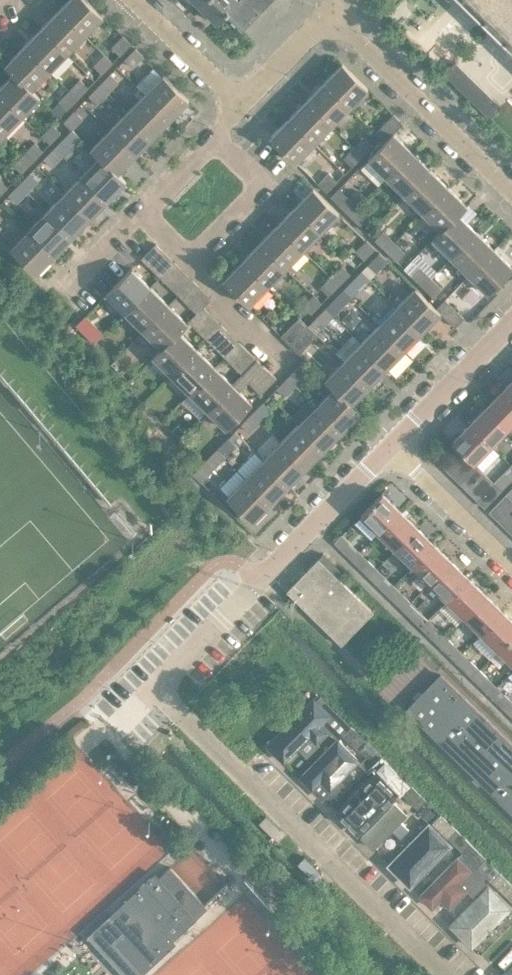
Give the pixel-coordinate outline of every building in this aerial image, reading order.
[(58,9),(84,35),(102,16),(86,0),(67,0),(58,9)] [(233,5),(238,0),(204,0),(199,5),(217,22),(225,14),(233,5)] [(233,5),(251,22),(259,14),(245,0),(238,0),(233,5)] [(259,14),(267,5),(262,0),(245,0),(259,14)] [(511,39),(511,0),(472,0),(511,39)] [(242,31),(251,22),(233,5),(225,14),(242,31)] [(67,53),(84,35),(58,9),(41,27),(67,53)] [(49,71),(67,53),(41,27),(23,45),(49,71)] [(119,54),(130,43),(122,35),(111,46),(119,54)] [(5,64),(13,73),(14,72),(31,89),(49,71),(23,45),(5,64)] [(135,47),(124,58),(132,66),(143,55),(135,47)] [(101,73),(112,62),(104,54),(93,65),(101,73)] [(455,61),(443,73),(489,117),(500,106),(455,61)] [(367,88),(342,63),(323,81),(349,107),(367,88)] [(154,66),(139,82),(146,89),(161,72),(154,66)] [(13,73),(0,86),(0,95),(22,116),(40,97),(31,89),(14,72),(13,73)] [(110,73),(99,84),(107,92),(118,81),(110,73)] [(162,74),(144,93),(170,118),(188,99),(162,74)] [(87,87),(79,79),(69,90),(77,98),(87,87)] [(331,125),(349,107),(323,81),(306,99),(331,125)] [(88,95),(96,103),(107,92),(99,84),(88,95)] [(75,128),(92,144),(128,106),(121,100),(124,97),(114,88),(75,128)] [(66,109),(77,98),(69,90),(58,101),(66,109)] [(152,136),(170,118),(144,93),(126,111),(152,136)] [(22,116),(0,95),(0,130),(4,134),(22,116)] [(306,99),(288,117),(314,143),(331,125),(306,99)] [(74,110),(63,121),(71,129),(82,118),(74,110)] [(135,154),(152,136),(126,111),(109,129),(135,154)] [(393,113),(375,132),(384,141),(393,132),(402,122),(393,113)] [(295,161),(314,143),(288,117),(270,136),(295,161)] [(52,124),(41,135),(49,142),(60,131),(52,124)] [(90,148),(99,156),(117,172),(135,154),(109,129),(90,148)] [(411,151),(393,132),(384,141),(367,158),(386,176),(411,151)] [(54,147),(62,155),(72,144),(64,136),(54,147)] [(364,136),(354,147),(362,154),(373,143),(364,136)] [(34,142),(23,153),(31,161),(42,150),(34,142)] [(51,166),(62,155),(54,147),(43,158),(51,166)] [(362,154),(354,147),(343,157),(351,165),(362,154)] [(386,176),(404,194),(429,168),(411,151),(386,176)] [(31,161),(23,153),(13,164),(21,172),(31,161)] [(107,199),(126,180),(117,172),(99,156),(81,174),(107,199)] [(429,168),(404,194),(422,212),(447,186),(429,168)] [(19,183),(27,191),(37,180),(29,172),(19,183)] [(326,191),(337,180),(329,172),(318,183),(326,191)] [(90,217),(107,199),(81,174),(64,192),(90,217)] [(16,202),(27,191),(19,183),(8,194),(16,202)] [(441,230),(457,213),(458,213),(466,204),(447,186),(422,212),(440,229),(441,230)] [(313,187),(294,206),(320,231),(338,213),(313,187)] [(46,210),(72,235),(90,217),(64,192),(46,210)] [(348,196),(357,205),(365,197),(360,192),(353,192),(348,196)] [(349,214),(357,206),(346,195),(338,203),(349,214)] [(302,249),(320,231),(294,206),(277,224),(302,249)] [(368,217),(357,206),(349,214),(360,225),(368,217)] [(46,210),(29,228),(54,253),(72,235),(46,210)] [(476,231),(458,213),(457,213),(441,230),(440,229),(432,238),(450,256),(476,231)] [(259,242),(285,267),(302,249),(277,224),(259,242)] [(36,272),(54,253),(29,228),(10,247),(36,272)] [(374,239),(385,250),(393,241),(382,231),(374,239)] [(450,256),(468,274),(494,248),(476,231),(450,256)] [(363,259),(374,248),(366,240),(355,251),(363,259)] [(404,252),(393,241),(385,250),(396,260),(404,252)] [(259,242),(241,260),(267,285),(285,267),(259,242)] [(155,243),(141,258),(147,264),(162,249),(155,243)] [(511,267),(511,266),(494,248),(468,274),(487,292),(511,267)] [(387,260),(379,252),(368,263),(376,271),(387,260)] [(248,304),(264,288),(267,285),(241,260),(223,279),(248,304)] [(174,261),(159,276),(166,282),(180,267),(174,261)] [(349,273),(341,265),(331,276),(339,284),(349,273)] [(422,285),(430,277),(419,267),(411,275),(422,285)] [(106,293),(125,312),(150,286),(131,268),(106,293)] [(361,270),(350,281),(358,289),(369,278),(361,270)] [(328,295),(339,284),(331,276),(320,287),(328,295)] [(441,288),(430,277),(422,285),(433,296),(441,288)] [(198,285),(192,279),(177,294),(184,300),(198,285)] [(168,304),(152,288),(150,286),(125,312),(143,329),(168,304)] [(440,312),(435,308),(414,287),(396,306),(421,331),(440,312)] [(313,294),(302,305),(310,313),(321,302),(313,294)] [(336,295),(326,306),(334,314),(344,303),(336,295)] [(445,299),(435,308),(440,312),(454,326),(463,317),(445,299)] [(187,322),(168,304),(143,329),(161,347),(178,330),(178,331),(187,322)] [(188,321),(194,327),(209,312),(202,306),(188,321)] [(315,317),(323,325),(334,314),(326,306),(315,317)] [(404,349),(421,331),(396,306),(378,324),(404,349)] [(280,335),(289,344),(307,325),(298,316),(280,335)] [(220,323),(206,338),(212,344),(227,330),(220,323)] [(378,324),(361,342),(386,367),(404,349),(378,324)] [(289,344),(298,353),(317,334),(307,325),(289,344)] [(171,374),(196,348),(178,331),(178,330),(161,347),(152,356),(171,374)] [(238,341),(224,356),(230,362),(245,347),(238,341)] [(386,367),(361,342),(343,360),(369,385),(386,367)] [(214,366),(196,348),(171,374),(189,392),(214,366)] [(263,364),(262,365),(256,359),(242,373),(249,380),(261,392),(276,377),(263,364)] [(325,379),(333,387),(334,387),(351,403),(369,385),(343,360),(325,379)] [(232,383),(214,366),(189,392),(207,409),(232,383)] [(287,377),(295,384),(306,374),(298,366),(287,377)] [(242,374),(232,383),(207,409),(226,428),(251,402),(239,390),(249,380),(242,373),(242,374)] [(284,395),(295,384),(287,377),(276,388),(284,395)] [(502,389),(511,398),(511,379),(502,389)] [(341,430),(360,411),(351,403),(334,387),(333,387),(316,405),(341,430)] [(507,427),(511,422),(511,398),(502,389),(486,406),(507,427)] [(252,413),(260,420),(270,409),(262,402),(252,413)] [(324,448),(341,430),(316,405),(298,423),(324,448)] [(490,444),(507,427),(486,406),(469,423),(490,444)] [(249,431),(260,420),(252,413),(241,423),(249,431)] [(171,428),(179,436),(184,431),(176,423),(171,428)] [(280,441),(306,466),(324,448),(298,423),(280,441)] [(458,447),(467,456),(474,462),(474,461),(490,444),(469,423),(452,440),(451,441),(458,447)] [(216,448),(224,456),(235,445),(227,438),(216,448)] [(288,484),(306,466),(280,441),(263,459),(288,484)] [(441,464),(450,473),(467,456),(458,447),(441,464)] [(216,448),(206,459),(214,467),(224,456),(216,448)] [(475,464),(474,462),(467,456),(450,473),(458,481),(475,464)] [(263,459),(245,477),(271,502),(288,484),(263,459)] [(484,472),(475,464),(458,481),(467,490),(484,472)] [(467,490),(475,498),(492,481),(484,472),(467,490)] [(510,480),(502,472),(493,482),(501,489),(510,480)] [(252,521),(271,502),(245,477),(227,496),(252,521)] [(493,482),(492,481),(475,498),(484,506),(501,489),(493,482)] [(361,515),(378,531),(399,510),(382,493),(383,493),(382,492),(360,514),(361,515)] [(497,519),(511,504),(511,500),(505,494),(488,511),(497,519)] [(497,519),(506,528),(511,521),(511,504),(497,519)] [(416,526),(399,510),(378,531),(395,548),(416,526)] [(395,548),(412,565),(433,543),(416,526),(395,548)] [(341,534),(334,541),(343,550),(350,543),(341,534)] [(412,565),(429,581),(450,560),(433,543),(412,565)] [(286,590),(341,644),(373,611),(336,575),(340,571),(322,553),(286,590)] [(368,575),(376,568),(367,559),(360,567),(368,575)] [(429,581),(447,598),(468,577),(450,560),(429,581)] [(385,576),(376,568),(368,575),(377,584),(385,576)] [(447,598),(463,615),(464,615),(485,594),(468,577),(447,598)] [(403,609),(410,601),(402,593),(394,600),(403,609)] [(464,615),(481,632),(502,611),(485,594),(464,615)] [(419,610),(410,601),(403,609),(411,617),(419,610)] [(497,648),(498,649),(511,634),(511,620),(502,611),(481,632),(497,648)] [(437,642),(444,635),(436,626),(428,634),(437,642)] [(511,663),(511,634),(498,649),(511,663)] [(453,643),(444,635),(437,642),(445,651),(453,643)] [(471,676),(478,668),(470,660),(462,667),(471,676)] [(487,677),(478,668),(471,676),(480,684),(487,677)] [(440,674),(407,708),(511,812),(511,745),(440,674)] [(511,703),(511,701),(504,693),(496,701),(505,710),(511,703)] [(315,711),(276,747),(292,765),(315,744),(310,738),(326,723),(315,711)] [(358,749),(366,740),(351,725),(342,734),(358,749)] [(366,740),(358,749),(365,756),(358,763),(365,769),(371,763),(372,763),(381,755),(366,740)] [(338,741),(302,777),(322,796),(357,760),(338,741)] [(387,778),(396,770),(381,755),(372,763),(387,778)] [(371,768),(335,809),(346,819),(356,808),(363,814),(371,805),(364,798),(382,778),(371,768)] [(387,778),(386,780),(399,792),(402,793),(410,784),(396,770),(387,778)] [(402,793),(417,808),(426,799),(410,784),(402,793)] [(401,797),(364,837),(378,850),(415,810),(401,797)] [(434,813),(426,805),(421,810),(429,818),(434,813)] [(431,822),(447,837),(455,828),(440,813),(431,822)] [(266,815),(259,822),(273,837),(280,829),(266,815)] [(432,826),(392,867),(414,888),(454,848),(432,826)] [(455,828),(447,837),(461,851),(470,842),(455,828)] [(476,866),(485,857),(470,842),(461,851),(476,866)] [(184,855),(174,864),(207,901),(227,883),(195,847),(185,856),(184,855)] [(461,851),(457,856),(469,868),(457,880),(466,889),(473,895),(489,879),(491,880),(499,871),(485,857),(476,866),(461,851)] [(457,859),(421,895),(432,905),(439,898),(448,907),(465,890),(455,880),(467,869),(457,859)] [(176,942),(173,939),(207,907),(170,866),(158,877),(154,873),(125,899),(115,917),(125,928),(110,942),(140,974),(176,942)] [(511,889),(511,884),(499,871),(491,880),(506,895),(511,889)] [(452,925),(477,949),(511,913),(511,905),(491,885),(452,925)]
